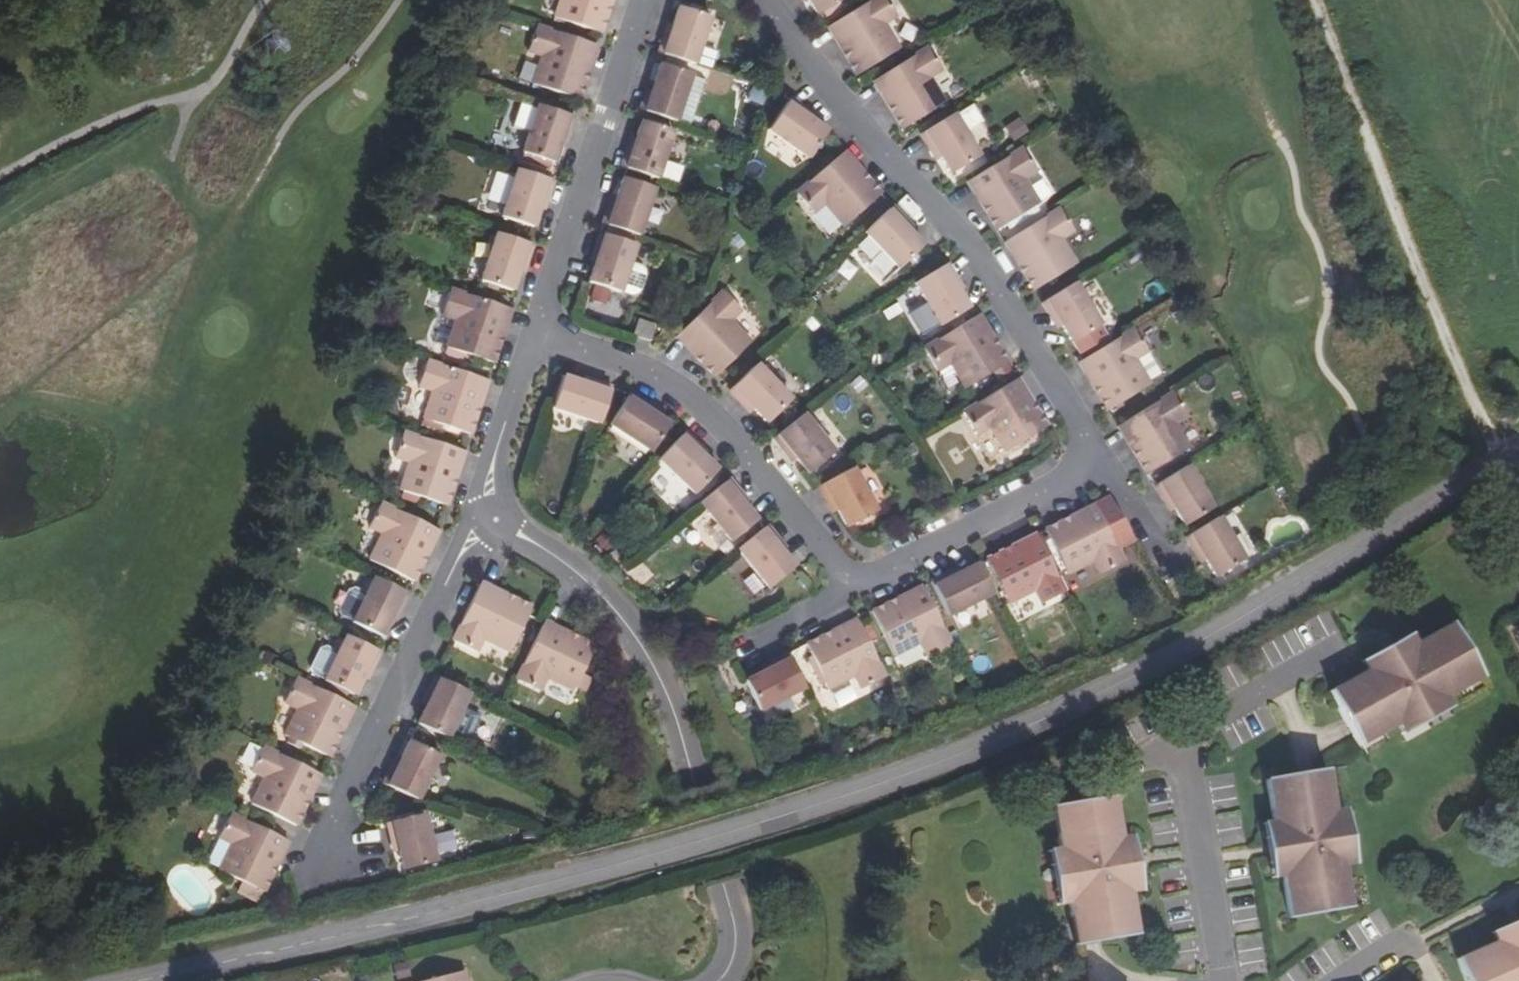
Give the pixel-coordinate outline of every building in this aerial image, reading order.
[(613,0),(560,0),(555,16),(603,32),(613,0)] [(818,15),(843,0),(809,0),(818,15)] [(886,0),(872,0),(827,27),(856,75),(899,49),(884,25),(897,17),(886,0)] [(669,42),(664,40),(659,55),(695,65),(710,15),(679,7),(673,27),(669,42)] [(581,98),(598,46),(536,25),(529,51),(542,55),(533,80),(533,82),(581,98)] [(673,27),(668,26),(664,40),(669,42),(673,27)] [(941,70),(927,48),(872,82),(901,130),(944,103),(929,78),(941,70)] [(517,78),(529,81),(537,58),(525,54),(517,78)] [(651,99),(645,97),(641,111),(677,122),(691,75),(662,66),(655,86),(651,99)] [(655,86),(650,84),(645,97),(651,99),(655,86)] [(799,110),(802,107),(789,99),(769,131),(811,158),(829,130),(812,119),(799,110)] [(566,128),(571,129),(575,116),(538,104),(524,150),(555,161),(562,141),(566,128)] [(520,105),(514,126),(525,129),(531,108),(520,105)] [(812,119),(815,114),(802,107),(799,110),(812,119)] [(953,114),(920,134),(927,147),(933,143),(940,157),(951,173),(979,156),(953,114)] [(632,156),(626,155),(622,168),(657,180),(673,133),(643,124),(637,143),(632,156)] [(562,141),(567,143),(571,129),(566,128),(562,141)] [(637,143),(631,141),(626,155),(632,156),(637,143)] [(933,143),(927,147),(935,161),(940,157),(933,143)] [(1036,170),(1022,148),(966,181),(987,215),(995,229),(1038,202),(1024,178),(1036,170)] [(845,225),(884,191),(846,149),(796,193),(814,213),(825,203),(845,225)] [(544,193),(550,194),(554,181),(517,168),(502,215),(533,226),(540,207),(544,193)] [(492,170),(485,192),(502,197),(509,176),(492,170)] [(614,215),(608,213),(604,225),(639,236),(653,189),(625,180),(619,199),(614,215)] [(540,207),(545,209),(550,194),(544,193),(540,207)] [(619,199),(613,197),(608,213),(614,215),(619,199)] [(901,218),(904,215),(895,204),(867,231),(901,266),(925,243),(911,228),(901,218)] [(1060,208),(1004,242),(1033,289),(1076,263),(1061,238),(1073,230),(1060,208)] [(911,228),(914,226),(904,215),(901,218),(911,228)] [(524,255),(529,257),(534,243),(496,231),(481,278),(512,288),(519,269),(524,255)] [(637,246),(601,234),(596,248),(602,250),(598,264),(592,283),(621,293),(637,246)] [(602,250),(596,248),(592,263),(598,264),(602,250)] [(519,269),(524,271),(529,257),(524,255),(519,269)] [(631,264),(622,292),(636,296),(645,268),(631,264)] [(956,278),(948,264),(915,284),(941,327),(969,310),(959,293),(952,280),(956,278)] [(959,293),(964,290),(956,278),(952,280),(959,293)] [(1075,282),(1041,303),(1049,315),(1054,312),(1062,325),(1073,341),(1100,324),(1075,282)] [(593,285),(588,300),(608,307),(613,292),(593,285)] [(495,361),(512,308),(448,287),(440,313),(455,318),(446,345),(495,361)] [(731,319),(741,310),(722,291),(677,337),(716,377),(752,341),(731,319)] [(1054,312),(1049,315),(1057,328),(1062,325),(1054,312)] [(964,388),(1008,361),(979,314),(923,347),(936,371),(949,364),(964,388)] [(651,340),(656,324),(640,319),(635,335),(651,340)] [(1148,351),(1134,328),(1078,361),(1107,409),(1151,382),(1136,358),(1148,351)] [(472,433),(489,379),(425,360),(418,386),(431,390),(423,418),(472,433)] [(756,364),(729,390),(739,400),(743,397),(753,408),(767,422),(790,400),(756,364)] [(554,408),(600,422),(613,386),(597,381),(596,386),(583,383),(564,377),(554,408)] [(596,386),(597,381),(585,377),(583,383),(596,386)] [(1004,453),(1048,427),(1019,379),(962,412),(976,436),(989,428),(1004,453)] [(631,392),(611,425),(653,451),(670,424),(653,414),(640,406),(644,400),(631,392)] [(1187,414),(1173,392),(1117,425),(1147,472),(1190,446),(1175,421),(1187,414)] [(743,397),(739,400),(750,411),(753,408),(743,397)] [(653,414),(656,408),(644,400),(640,406),(653,414)] [(833,452),(803,414),(773,438),(782,449),(787,446),(796,457),(808,472),(833,452)] [(448,504),(466,450),(403,430),(395,457),(408,461),(399,488),(448,504)] [(698,441),(687,431),(660,460),(696,493),(718,469),(704,456),(693,446),(698,441)] [(704,456),(709,451),(698,441),(693,446),(704,456)] [(787,446),(782,449),(792,461),(796,457),(787,446)] [(1187,464),(1154,484),(1163,497),(1167,495),(1175,507),(1185,523),(1213,506),(1187,464)] [(852,466),(818,484),(826,497),(830,495),(837,508),(847,525),(876,510),(852,466)] [(740,490),(730,478),(700,503),(731,541),(756,521),(743,505),(734,495),(740,490)] [(743,505),(748,501),(740,490),(734,495),(743,505)] [(830,495),(826,497),(832,510),(837,508),(830,495)] [(1167,495),(1163,497),(1170,510),(1175,507),(1167,495)] [(416,578),(440,529),(380,501),(369,525),(383,533),(371,557),(416,578)] [(1125,562),(1095,504),(1045,529),(1068,575),(1094,562),(1100,574),(1125,562)] [(1244,559),(1219,517),(1186,536),(1194,548),(1198,546),(1206,559),(1217,576),(1244,559)] [(777,537),(768,525),(738,550),(769,588),(795,568),(782,552),(772,541),(777,537)] [(1042,604),(1067,592),(1037,533),(986,559),(1009,605),(1035,592),(1042,604)] [(787,548),(777,537),(772,541),(782,552),(787,548)] [(1198,546),(1194,548),(1202,562),(1206,559),(1198,546)] [(949,615),(993,593),(978,563),(961,572),(947,580),(944,574),(931,580),(949,615)] [(961,572),(959,566),(944,574),(947,580),(961,572)] [(397,603),(403,606),(409,592),(373,576),(353,620),(383,634),(392,616),(397,603)] [(534,604),(483,579),(454,638),(478,649),(484,636),(511,649),(534,604)] [(927,656),(951,643),(922,585),(872,610),(895,656),(921,643),(927,656)] [(392,616),(397,618),(403,606),(397,603),(392,616)] [(863,689),(887,676),(858,617),(807,643),(831,689),(857,675),(863,689)] [(574,687),(576,683),(583,669),(596,640),(546,618),(518,676),(542,688),(548,675),(574,687)] [(1377,725),(1381,734),(1395,725),(1442,699),(1455,692),(1450,683),(1475,670),(1450,625),(1412,646),(1365,672),(1329,692),(1354,737),(1377,725)] [(370,661),(375,664),(381,652),(346,634),(325,675),(324,678),(353,693),(363,675),(370,661)] [(1360,662),(1365,672),(1412,646),(1407,636),(1360,662)] [(762,709),(805,688),(788,653),(775,659),(778,665),(764,672),(747,681),(762,709)] [(764,672),(778,665),(775,659),(761,666),(764,672)] [(363,675),(368,677),(375,664),(370,661),(363,675)] [(592,673),(583,669),(576,683),(586,687),(592,673)] [(1475,670),(1450,683),(1455,692),(1479,678),(1475,670)] [(472,691),(437,674),(430,686),(436,689),(430,703),(421,720),(451,735),(472,691)] [(331,754),(355,705),(296,676),(284,700),(297,706),(284,732),(292,735),(304,741),(331,754)] [(436,689),(430,686),(424,700),(430,703),(436,689)] [(1448,709),(1442,699),(1395,725),(1401,735),(1448,709)] [(1377,725),(1354,737),(1359,746),(1381,734),(1377,725)] [(301,747),(304,741),(292,735),(289,742),(301,747)] [(397,770),(391,768),(385,782),(419,799),(442,753),(412,739),(402,758),(397,770)] [(297,823),(321,774),(263,745),(252,769),(264,775),(251,801),(297,823)] [(402,758),(397,756),(391,768),(397,770),(402,758)] [(1321,802),(1331,800),(1327,772),(1317,774),(1321,802)] [(1336,886),(1345,884),(1343,869),(1334,816),(1331,800),(1321,802),(1317,774),(1266,783),(1273,825),(1282,879),(1289,921),(1340,912),(1336,886)] [(1086,943),(1138,935),(1131,893),(1122,839),(1115,796),(1063,805),(1068,833),(1058,835),(1060,849),(1069,903),(1072,919),(1082,918),(1086,943)] [(1068,833),(1063,805),(1053,807),(1058,835),(1068,833)] [(275,868),(289,840),(231,811),(219,835),(233,842),(220,868),(264,889),(275,868)] [(425,812),(388,821),(391,835),(397,834),(400,849),(405,868),(437,860),(425,812)] [(1345,813),(1334,816),(1343,869),(1354,867),(1345,813)] [(1272,881),(1282,879),(1273,825),(1262,828),(1272,881)] [(433,834),(436,853),(455,850),(452,831),(433,834)] [(397,834),(391,835),(395,850),(400,849),(397,834)] [(1133,837),(1122,839),(1131,893),(1142,891),(1133,837)] [(1058,905),(1069,903),(1060,849),(1049,851),(1058,905)] [(1336,886),(1340,912),(1350,910),(1345,884),(1336,886)] [(1082,918),(1072,919),(1076,945),(1086,943),(1082,918)] [(1494,947),(1518,936),(1518,925),(1490,936),(1494,947)] [(1494,947),(1456,963),(1464,980),(1518,980),(1518,936),(1494,947)] [(463,973),(455,974),(457,980),(465,980),(463,973)]
